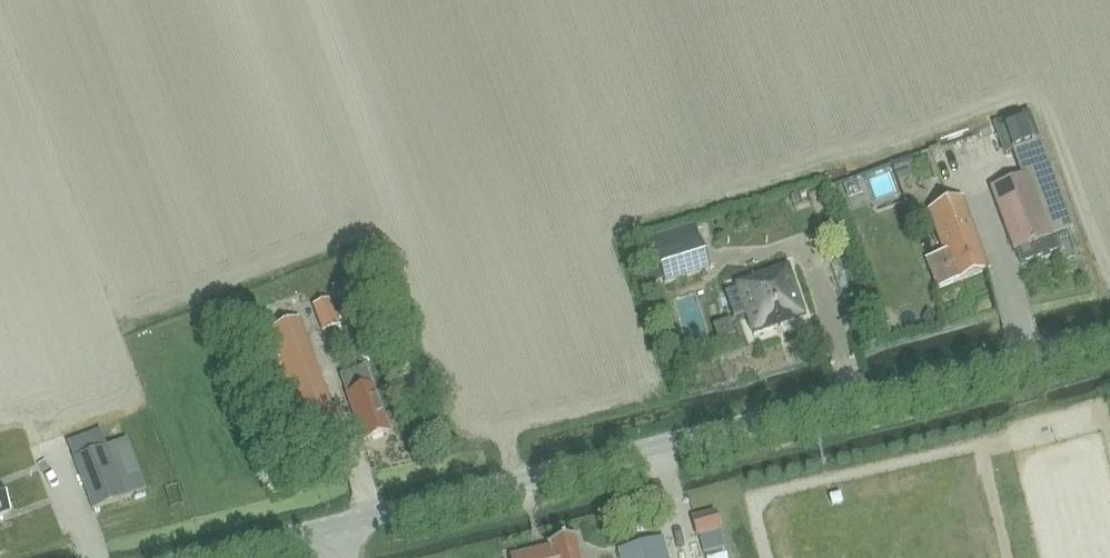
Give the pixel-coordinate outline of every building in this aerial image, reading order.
[(1071,228),(1049,167),(1032,119),(1004,130),(1020,178),(991,189),(1014,251),(1051,238),(1051,236),(1071,228)] [(917,175),(911,158),(891,165),(897,183),(917,175)] [(962,199),(928,212),(943,252),(925,259),(936,289),(954,282),(988,270),(962,199)] [(1053,238),(1016,252),(1020,265),(1058,251),(1053,238)] [(664,285),(710,270),(701,240),(654,254),(664,285)] [(737,287),(754,335),(804,318),(787,268),(753,279),(754,282),(737,287)] [(322,334),(340,327),(330,300),(312,307),(322,334)] [(336,420),(298,320),(253,337),(274,394),(291,388),(307,431),(336,420)] [(371,387),(364,368),(340,377),(347,396),(346,396),(364,443),(389,434),(372,386),(371,387)] [(68,442),(74,459),(92,509),(126,497),(147,489),(128,438),(107,446),(100,429),(68,442)] [(10,514),(0,488),(0,517),(10,514)] [(843,504),(840,494),(829,497),(832,507),(843,504)] [(698,537),(720,531),(715,512),(693,518),(698,537)] [(515,557),(579,557),(575,540),(549,547),(550,549),(515,557)] [(663,540),(619,551),(621,557),(668,557),(663,540)]
